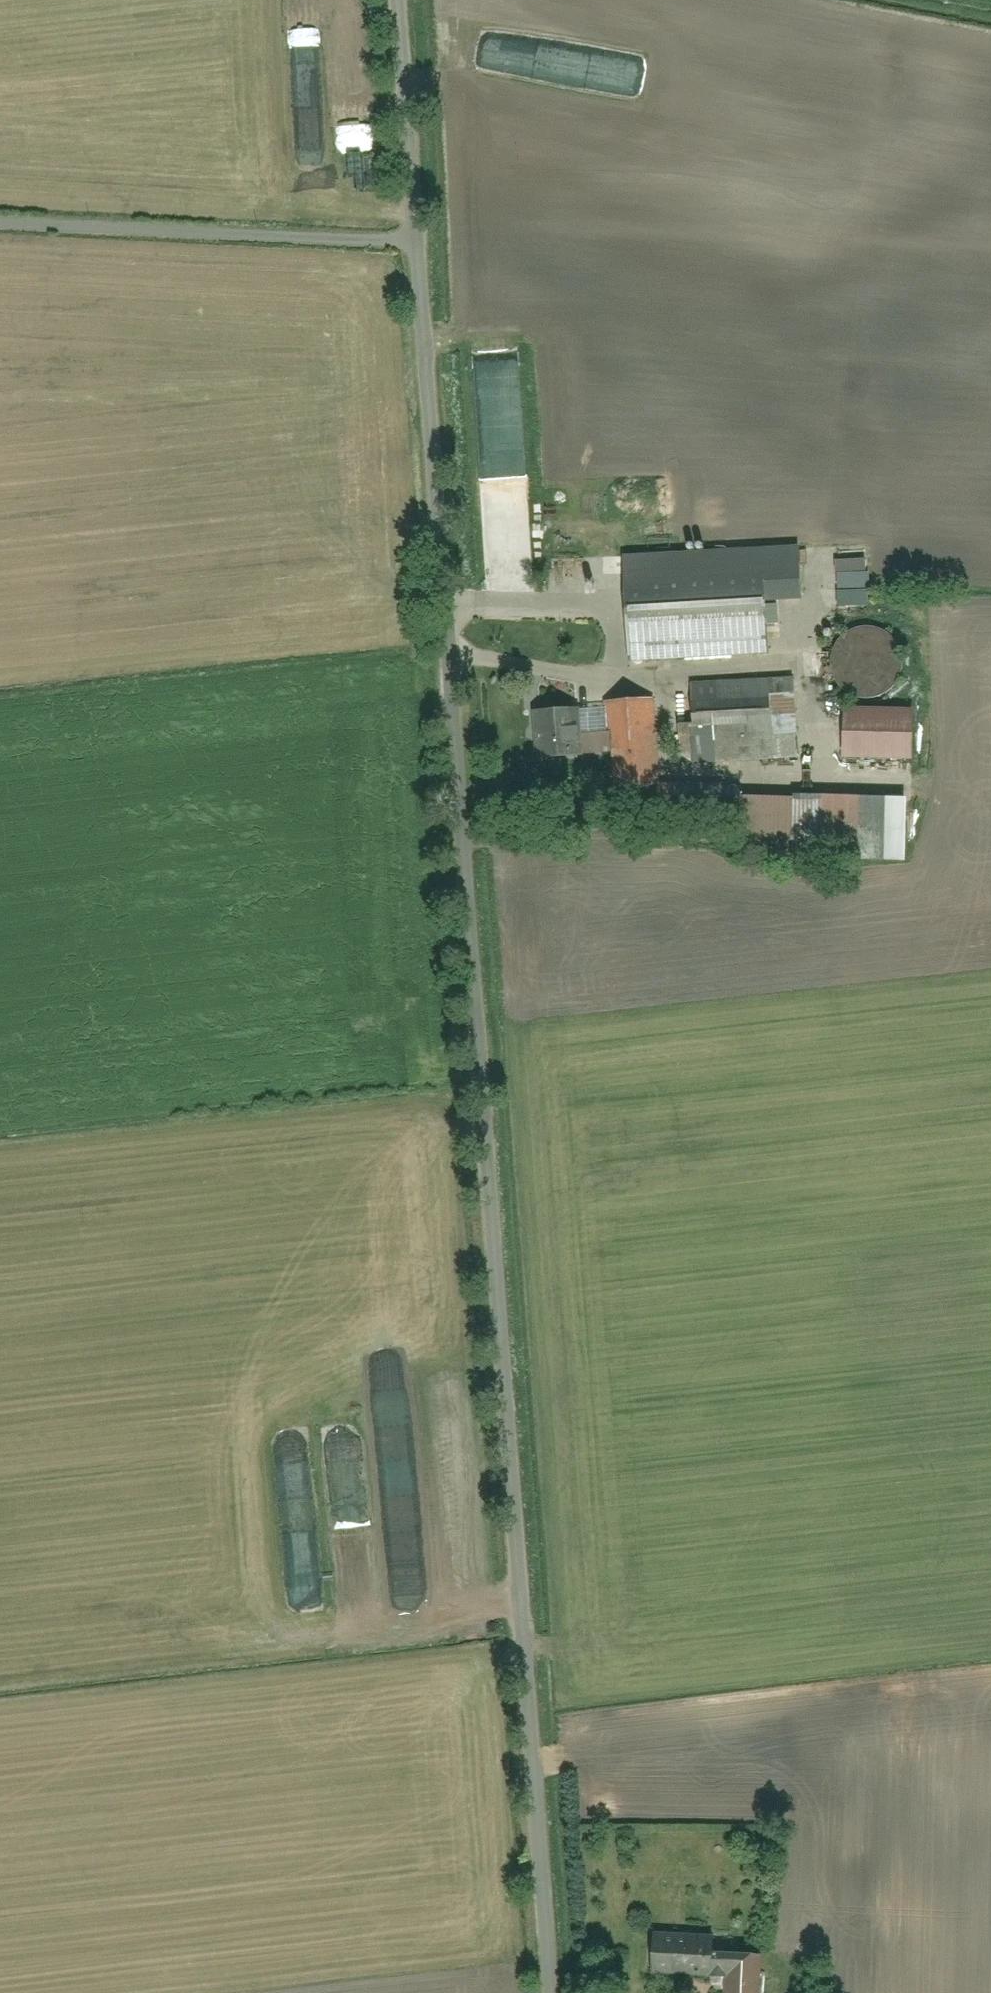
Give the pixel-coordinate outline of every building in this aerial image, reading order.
[(628,580),(632,656),(770,649),(767,573),(628,580)] [(833,662),(838,681),(856,698),(877,700),(895,692),(907,676),(908,652),(896,634),(879,626),(858,627),(841,639),(833,662)] [(694,680),(695,755),(801,753),(800,678),(694,680)] [(608,701),(613,789),(661,787),(656,698),(608,701)] [(529,709),(531,761),(584,759),(582,707),(529,709)] [(736,794),(735,860),(884,862),(885,797),(736,794)] [(655,1978),(723,1983),(722,1992),(773,1992),(775,1972),(754,1970),(757,1938),(658,1932),(655,1978)]
